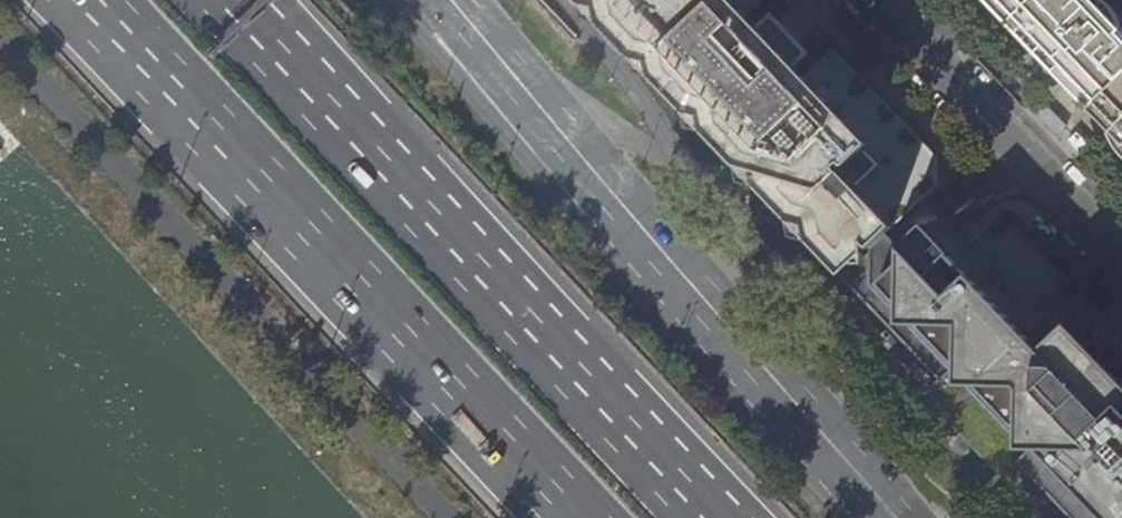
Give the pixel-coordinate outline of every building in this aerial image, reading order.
[(837,272),(840,269),(830,259),(779,255),(748,223),(746,173),(584,0),(578,0),(744,175),(743,223),(780,262),(829,263),(836,271),(837,272)] [(936,178),(937,152),(817,28),(788,54),(763,29),(792,1),(790,0),(584,0),(746,173),(748,223),(779,255),(830,259),(840,269),(883,229),(936,178)] [(1092,107),(990,0),(985,0),(1090,108),(1092,107)] [(1121,77),(1121,27),(1115,20),(1112,3),(1105,0),(990,0),(1092,107),(1121,77)] [(1092,107),(1121,139),(1121,77),(1092,107)] [(1092,107),(1090,108),(1121,142),(1121,139),(1092,107)] [(1102,361),(1104,345),(1104,338),(1025,336),(947,254),(925,273),(907,254),(883,229),(840,269),(847,277),(844,279),(923,362),(908,376),(923,391),(921,393),(1041,517),(1121,517),(1121,380),(1102,361)] [(840,269),(837,272),(844,279),(847,277),(840,269)] [(1104,345),(1102,361),(1121,380),(1121,352),(1104,345)] [(906,378),(921,393),(923,391),(908,376),(906,378)]
